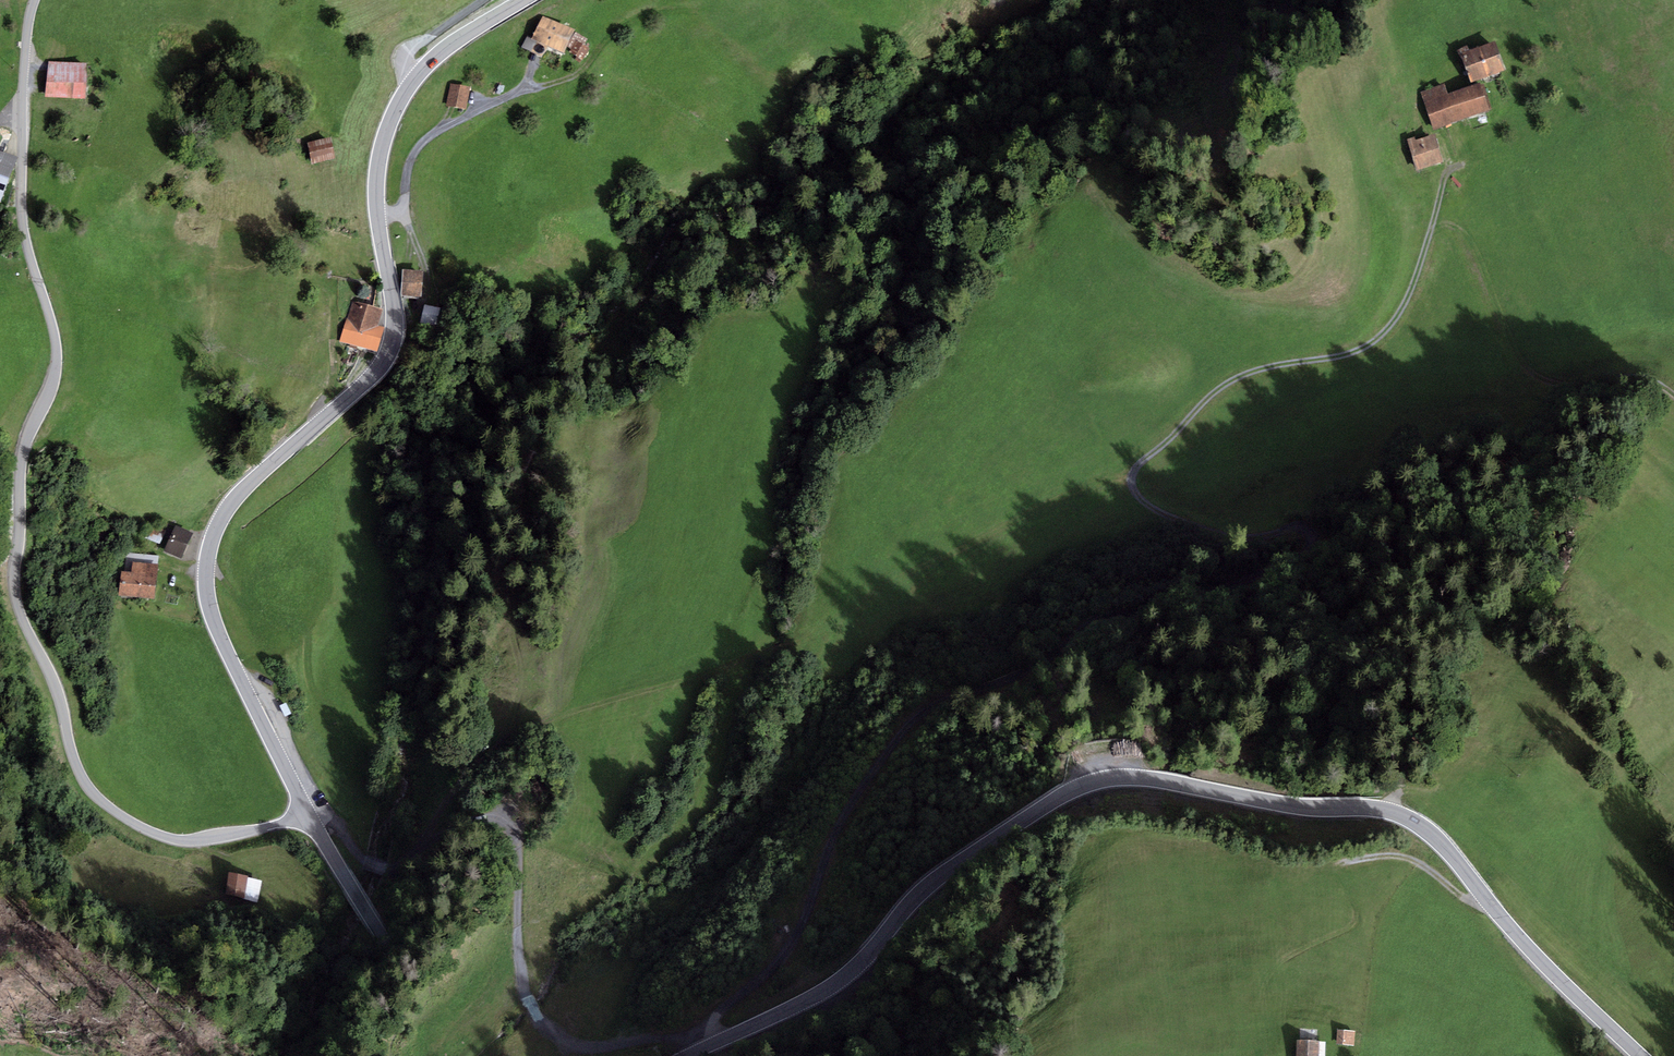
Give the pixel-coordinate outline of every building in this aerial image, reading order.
[(576,36),(543,20),(531,43),(537,46),(546,50),(564,60),(576,36)] [(533,54),(537,46),(531,43),(526,40),(521,50),(532,56),(533,54)] [(590,51),(576,42),(569,54),(577,58),(575,61),(581,65),(590,51)] [(537,46),(533,54),(541,59),(546,50),(537,46)] [(1469,49),(1459,52),(1470,86),(1507,74),(1498,46),(1471,55),(1469,49)] [(86,67),(47,65),(45,102),(84,104),(86,67)] [(471,90),(450,85),(446,107),(466,111),(471,90)] [(1443,88),(1423,95),(1434,132),(1490,115),(1482,88),(1447,98),(1443,88)] [(1415,140),(1408,142),(1418,173),(1444,166),(1435,138),(1417,143),(1415,140)] [(331,141),(307,145),(311,167),(335,163),(331,141)] [(0,156),(0,205),(1,205),(17,162),(0,156)] [(423,271),(403,269),(401,295),(421,297),(423,271)] [(383,309),(353,301),(340,342),(378,351),(385,327),(378,325),(383,309)] [(441,308),(425,305),(421,322),(436,326),(441,308)] [(148,538),(160,544),(166,530),(154,525),(148,538)] [(194,533),(175,525),(164,551),(182,559),(194,533)] [(123,571),(122,571),(119,595),(155,599),(160,556),(125,552),(123,571)] [(286,702),(280,705),(285,717),(292,713),(286,702)] [(248,876),(229,872),(224,895),(242,898),(242,899),(258,902),(262,880),(247,877),(248,876)] [(1355,1031),(1337,1029),(1336,1044),(1354,1045),(1355,1031)] [(1298,1040),(1297,1055),(1326,1055),(1326,1041),(1298,1040)]
